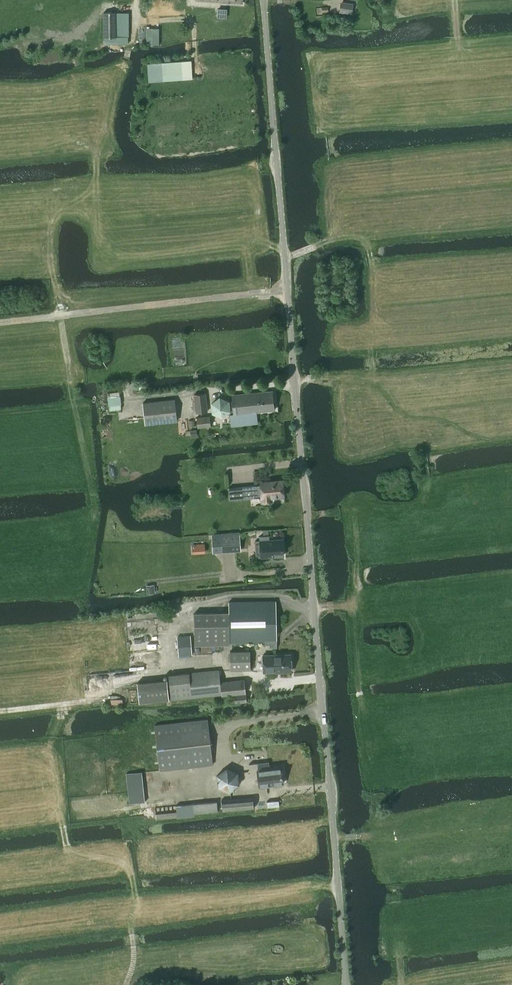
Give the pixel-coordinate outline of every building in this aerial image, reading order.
[(353,6),(340,3),(339,11),(352,13),(353,6)] [(217,8),(217,18),(226,19),(227,9),(217,8)] [(103,13),(103,37),(128,37),(128,13),(103,13)] [(149,82),(182,80),(192,79),(191,61),(181,62),(148,64),(149,82)] [(231,426),(258,423),(257,412),(274,410),(272,391),(232,395),(234,414),(229,415),(231,426)] [(195,413),(208,412),(205,393),(193,395),(195,413)] [(222,418),(230,411),(229,402),(220,397),(211,404),(212,413),(222,418)] [(144,425),(177,422),(174,399),(142,402),(144,425)] [(198,428),(211,426),(209,417),(197,418),(198,428)] [(271,497),(283,496),(282,481),(260,483),(260,485),(228,488),(229,500),(262,497),(262,501),(271,501),(271,497)] [(221,534),(212,535),(213,552),(222,552),(240,551),(239,533),(221,534)] [(259,541),(255,541),(255,545),(255,557),(284,556),(283,539),(269,540),(268,535),(259,536),(259,541)] [(154,584),(146,585),(147,592),(147,594),(155,593),(155,592),(154,584)] [(193,614),(194,644),(265,642),(265,646),(269,646),(269,648),(277,648),(275,602),(229,603),(229,613),(193,614)] [(179,656),(192,655),(190,637),(177,638),(179,656)] [(262,655),(263,672),(291,671),(291,654),(262,655)] [(220,683),(218,670),(168,676),(171,701),(221,695),(221,697),(234,695),(235,704),(247,702),(244,680),(220,683)] [(139,703),(169,700),(167,680),(137,683),(139,703)] [(160,770),(212,764),(208,721),(207,720),(154,726),(154,727),(160,770)] [(258,771),(257,763),(249,764),(250,778),(258,777),(259,786),(283,783),(281,768),(258,771)] [(229,792),(239,785),(238,773),(227,768),(217,776),(219,787),(229,792)] [(130,804),(145,803),(142,772),(127,774),(130,804)] [(223,811),(254,808),(253,797),(222,800),(223,811)] [(177,819),(194,817),(194,814),(218,812),(217,802),(176,806),(176,813),(155,815),(155,820),(177,818),(177,819)]
